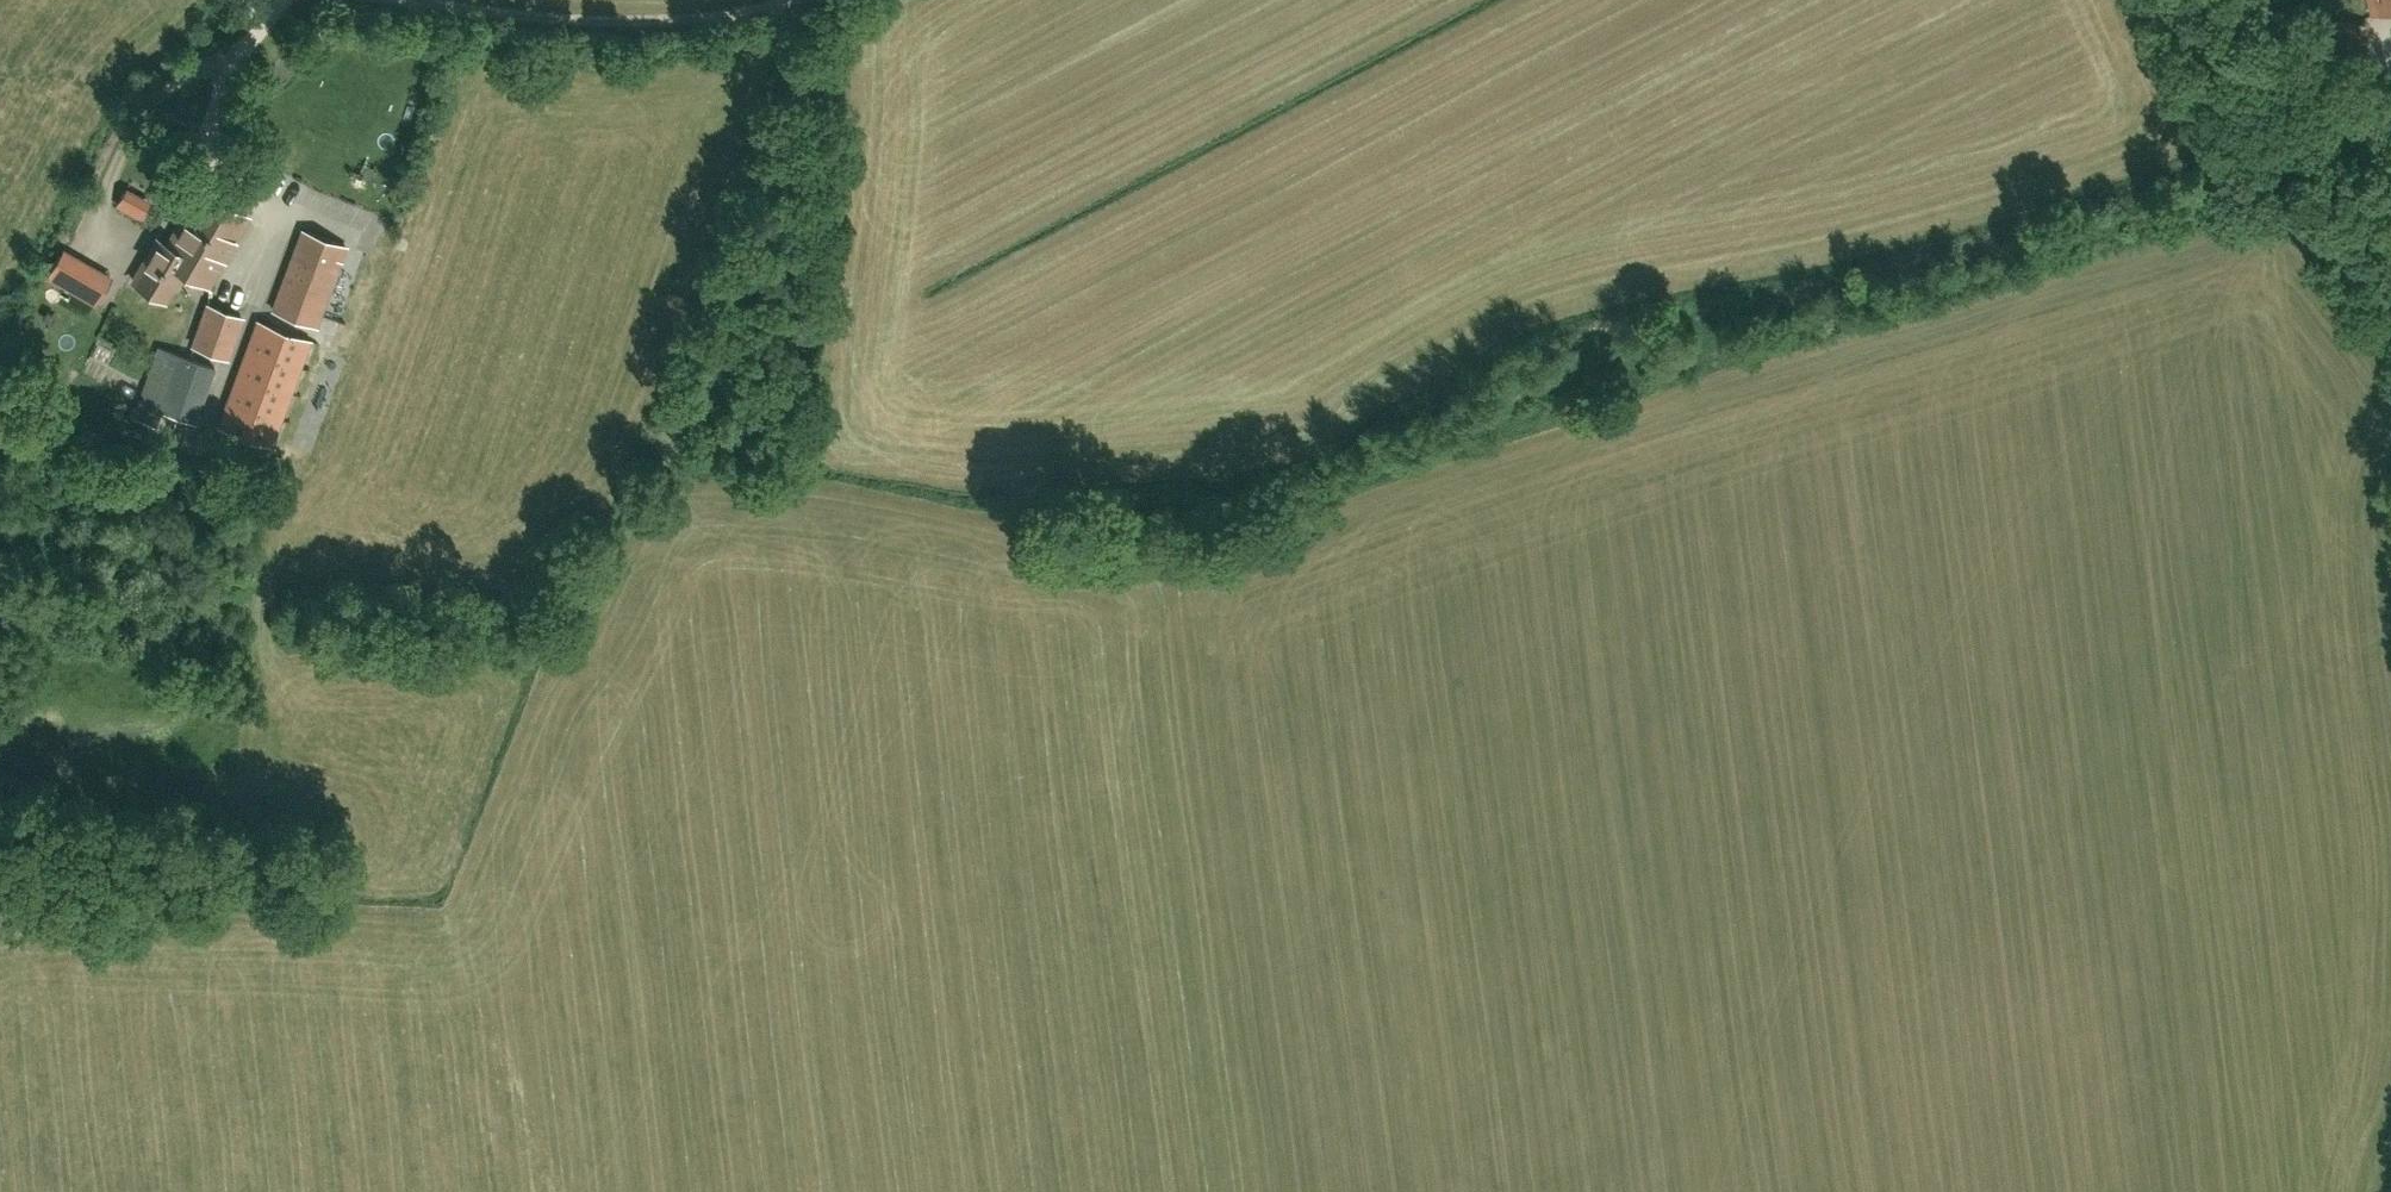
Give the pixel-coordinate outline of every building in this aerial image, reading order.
[(2390,5),(2390,0),(2380,0),(2384,8),(2390,5)] [(164,296),(180,268),(209,284),(247,216),(200,189),(163,255),(152,248),(134,279),(164,296)] [(342,243),(300,228),(271,309),(286,314),(290,305),(316,315),(342,243)] [(226,357),(241,316),(207,304),(193,345),(226,357)] [(257,320),(218,425),(269,444),(307,338),(257,320)] [(194,422),(214,368),(160,349),(136,416),(154,423),(159,409),(194,422)]
